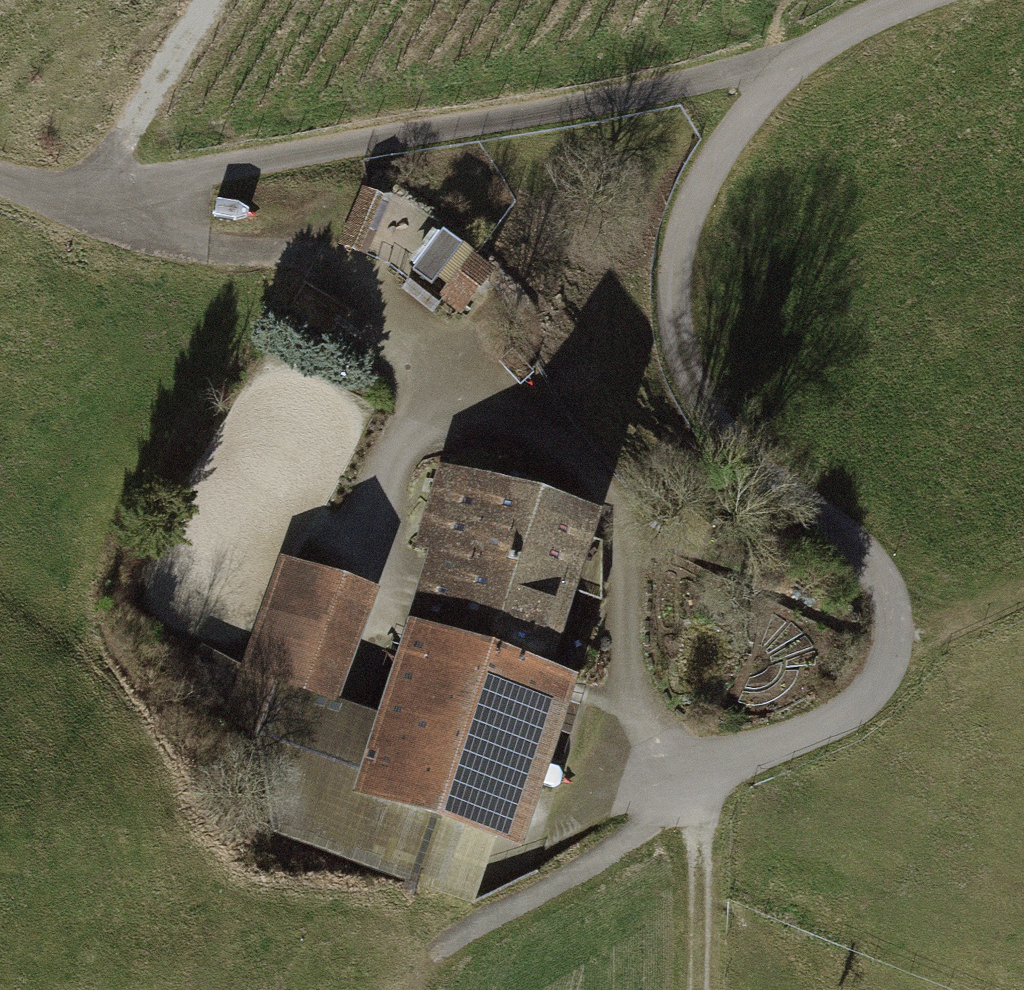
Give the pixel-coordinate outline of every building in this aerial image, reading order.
[(381,200),(365,192),(341,242),(357,250),(381,200)] [(386,247),(404,261),(435,220),(417,206),(386,247)] [(445,234),(413,273),(461,311),(493,272),(445,234)] [(447,565),(419,644),(540,686),(596,528),(450,476),(422,556),(447,565)] [(423,881),(441,832),(363,805),(389,730),(328,709),(367,599),(281,569),(230,713),(260,739),(274,827),(423,881)] [(389,730),(363,805),(441,832),(513,857),(569,696),(540,686),(419,644),(389,730)]
